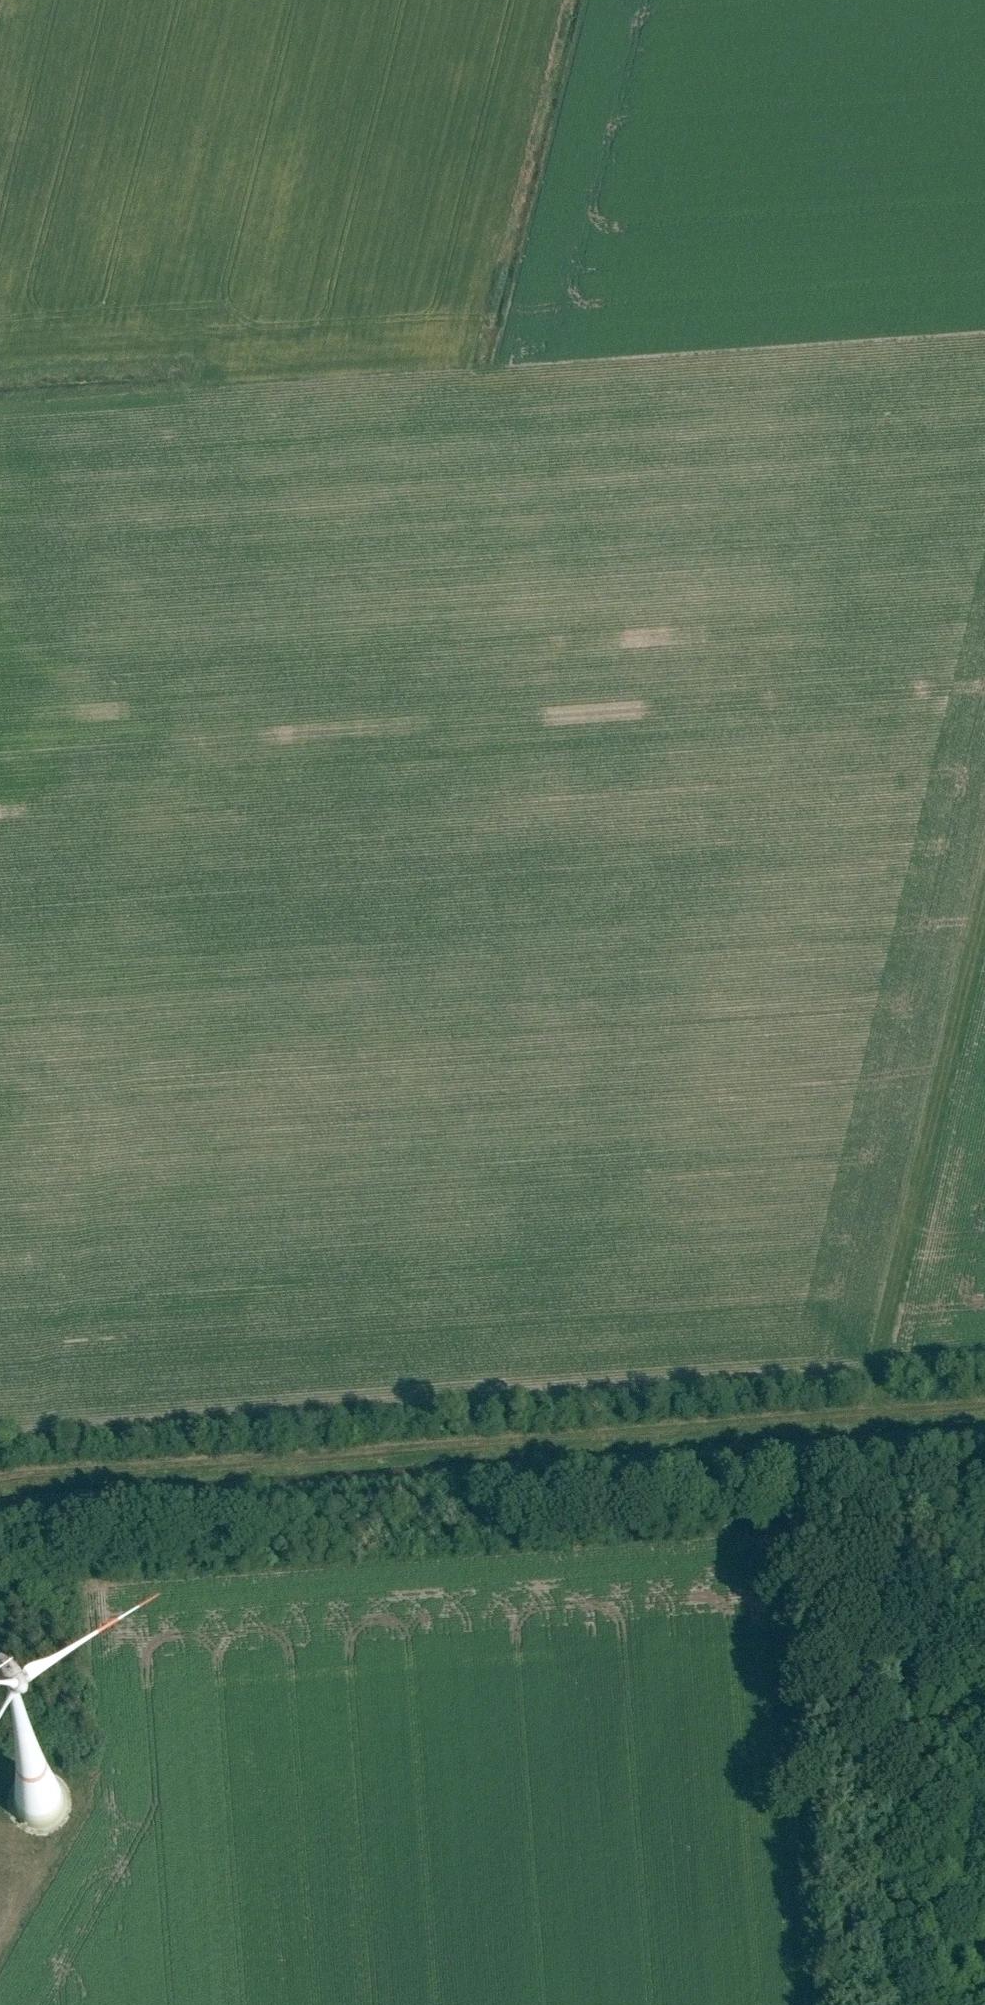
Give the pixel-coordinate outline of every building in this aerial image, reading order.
[(48,1786),(31,1795),(43,1819),(60,1811),(48,1786)]
